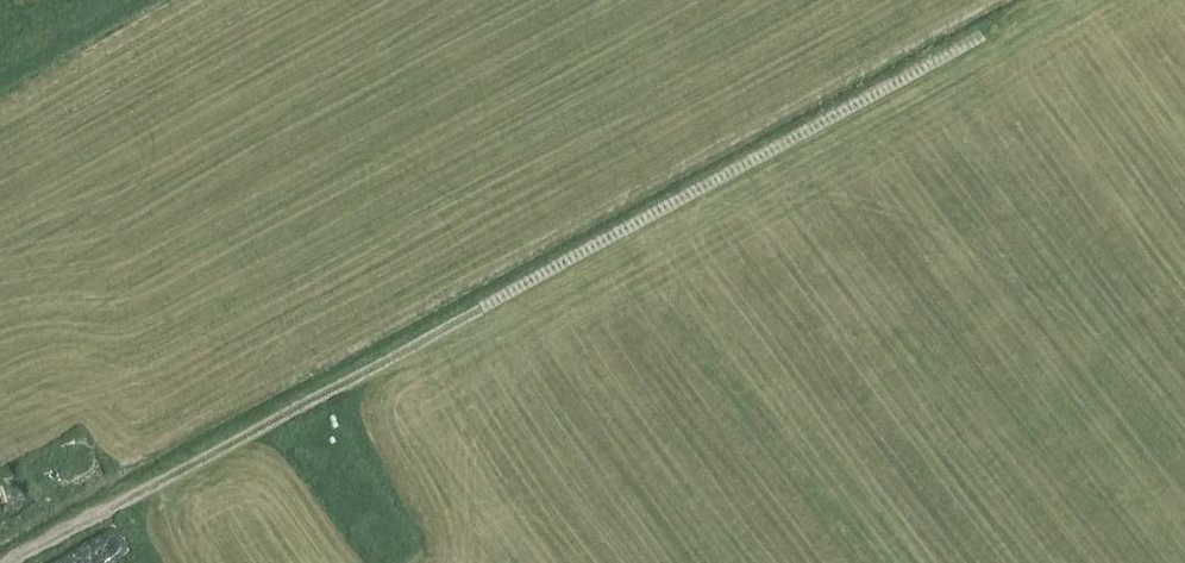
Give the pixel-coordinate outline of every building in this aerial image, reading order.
[(0,485),(0,517),(30,506),(20,477),(0,485)] [(88,535),(38,562),(104,562),(88,535)]
